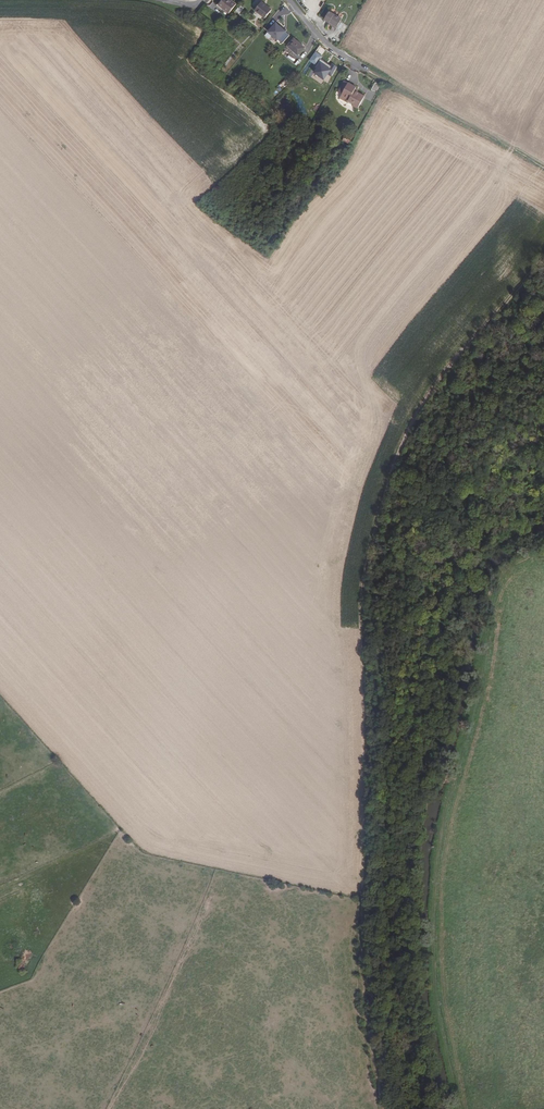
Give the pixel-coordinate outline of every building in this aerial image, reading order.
[(219,5),(229,13),(236,4),(231,0),(223,0),(219,5)] [(255,10),(264,17),(271,9),(261,1),(255,10)] [(235,11),(240,14),(244,8),(240,5),(235,11)] [(330,22),(337,27),(343,15),(332,8),(325,20),(330,22)] [(286,32),(286,31),(276,23),(268,32),(278,41),(278,40),(282,44),(290,36),(286,32)] [(287,46),(298,55),(305,48),(294,38),(287,46)] [(330,76),(337,67),(333,63),(331,66),(321,59),(323,56),(316,52),(310,60),(316,65),(314,67),(317,69),(314,73),(323,79),(327,74),(330,76)] [(357,87),(349,83),(344,81),(338,92),(342,94),(340,98),(358,108),(365,96),(358,92),(355,90),(356,88),(357,87)] [(380,85),(376,82),(372,90),(376,93),(380,85)] [(17,970),(22,972),(31,955),(25,952),(17,970)]
